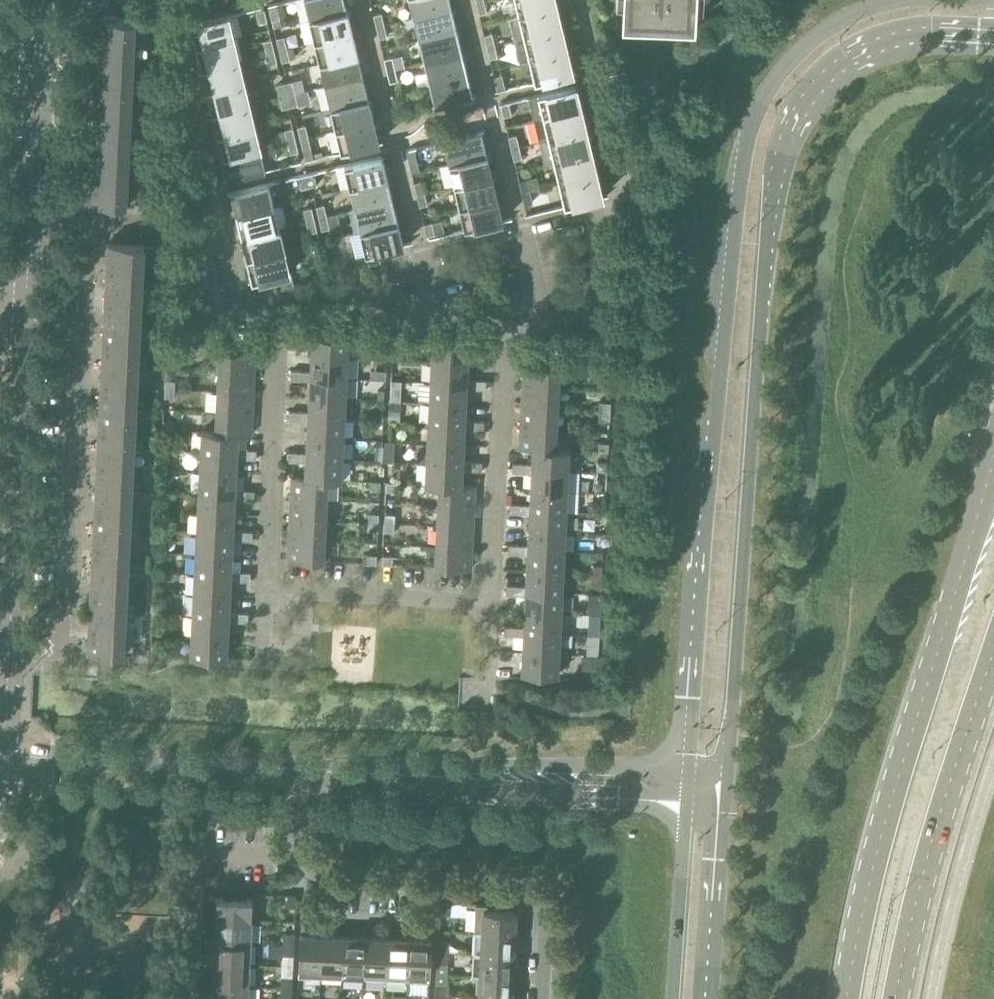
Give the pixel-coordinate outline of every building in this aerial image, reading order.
[(348,11),(345,0),(305,0),(310,20),(348,11)] [(414,18),(452,9),(450,0),(410,0),(414,18)] [(556,0),(516,0),(520,15),(520,16),(558,7),(556,0)] [(622,21),(696,25),(697,0),(623,0),(622,21)] [(479,13),(480,13),(487,12),(485,1),(476,3),(479,13)] [(277,5),(269,7),(272,19),(280,17),(277,5)] [(558,7),(520,16),(520,15),(509,17),(515,40),(563,28),(558,7)] [(268,20),(265,8),(257,10),(260,22),(268,20)] [(457,31),(452,9),(414,18),(420,40),(457,31)] [(348,11),(310,20),(315,41),(353,31),(348,11)] [(374,14),(377,27),(385,25),(382,12),(374,14)] [(196,48),(235,39),(236,38),(230,14),(198,22),(190,24),(196,48)] [(136,36),(137,19),(99,18),(98,38),(96,78),(142,81),(142,77),(133,77),(135,45),(144,45),(144,40),(144,36),(136,36)] [(377,27),(379,38),(387,36),(385,25),(377,27)] [(520,62),(530,59),(536,58),(568,51),(563,28),(515,40),(520,62)] [(315,41),(320,63),(358,54),(353,31),(315,41)] [(420,40),(425,62),(463,53),(457,31),(420,40)] [(487,47),(495,45),(492,32),(484,34),(487,47)] [(277,37),(280,50),(287,48),(284,35),(277,37)] [(267,52),(275,51),(272,38),(264,40),(267,52)] [(196,48),(201,68),(240,59),(235,39),(196,48)] [(490,58),(498,56),(495,45),(487,47),(490,58)] [(280,50),(282,61),(290,59),(287,48),(280,50)] [(278,62),(277,58),(275,51),(267,52),(270,64),(278,62)] [(570,58),(568,51),(536,58),(530,59),(536,82),(574,72),(570,58)] [(425,62),(430,83),(468,74),(463,53),(425,62)] [(320,63),(326,85),(363,76),(358,54),(320,63)] [(385,58),(388,70),(395,68),(393,56),(385,58)] [(201,68),(206,90),(245,81),(240,59),(201,68)] [(395,68),(388,70),(390,82),(398,80),(395,68)] [(468,74),(430,83),(436,106),(473,97),(468,74)] [(502,74),(494,76),(498,90),(506,88),(502,74)] [(331,107),(369,98),(363,76),(326,85),(331,107)] [(96,78),(94,119),(140,121),(140,118),(131,117),(133,86),(141,86),(142,81),(96,78)] [(293,80),(285,82),(288,94),(295,92),(293,80)] [(206,90),(211,113),(250,103),(245,81),(206,90)] [(277,84),(280,96),(288,94),(285,82),(277,84)] [(534,119),(544,117),(582,108),(577,85),(529,97),(534,119)] [(295,92),(288,94),(290,106),(298,104),(295,92)] [(290,106),(288,94),(280,96),(283,108),(290,106)] [(374,120),(369,98),(331,107),(336,129),(374,120)] [(403,99),(395,101),(398,113),(406,111),(403,99)] [(504,116),(504,115),(512,114),(509,102),(501,104),(504,116)] [(217,135),(256,126),(250,103),(211,113),(217,135)] [(582,108),(544,117),(534,119),(539,141),(549,139),(587,130),(582,108)] [(139,127),(140,121),(94,119),(92,160),(138,162),(138,159),(129,158),(131,127),(139,127)] [(374,120),(336,129),(342,152),(380,143),(374,120)] [(298,126),(300,138),(309,136),(306,124),(298,126)] [(217,135),(222,156),(261,147),(256,126),(217,135)] [(279,143),(288,141),(296,139),(293,127),(276,131),(279,143)] [(593,152),(587,130),(549,139),(554,161),(593,152)] [(444,140),(449,163),(487,154),(481,131),(444,140)] [(508,136),(511,148),(520,146),(517,134),(508,136)] [(313,153),(309,136),(300,138),(306,160),(323,155),(322,151),(313,153)] [(299,151),(296,139),(288,141),(291,153),(299,151)] [(522,158),(520,146),(511,148),(514,160),(522,158)] [(261,147),(222,156),(228,179),(266,170),(261,147)] [(412,172),(420,170),(414,148),(406,149),(412,172)] [(598,174),(593,152),(554,161),(560,184),(598,174)] [(487,154),(449,163),(454,185),(492,176),(487,154)] [(345,164),(350,187),(388,178),(382,155),(345,164)] [(137,168),(138,162),(92,160),(90,202),(136,204),(136,195),(128,195),(129,167),(137,168)] [(314,171),(306,173),(310,186),(318,184),(314,171)] [(302,188),(310,186),(306,173),(298,175),(302,188)] [(603,196),(598,174),(560,184),(565,206),(603,196)] [(454,185),(460,208),(497,198),(492,176),(454,185)] [(388,178),(350,187),(355,209),(393,200),(388,178)] [(519,180),(522,193),(530,191),(527,178),(519,180)] [(417,195),(425,193),(422,181),(414,182),(417,195)] [(231,192),(236,215),(274,205),(269,183),(231,192)] [(533,202),(530,191),(522,193),(525,204),(533,202)] [(427,204),(425,193),(417,195),(420,206),(427,204)] [(497,198),(460,208),(465,230),(503,221),(497,198)] [(355,209),(361,231),(398,222),(393,200),(355,209)] [(317,206),(319,218),(327,216),(324,204),(317,206)] [(274,205),(236,215),(241,236),(279,227),(274,205)] [(304,209),(307,221),(315,219),(312,207),(304,209)] [(327,216),(319,218),(322,229),(330,227),(327,216)] [(315,219),(307,221),(310,232),(317,230),(315,219)] [(350,234),(356,256),(404,245),(398,222),(361,231),(350,234)] [(424,224),(427,236),(434,234),(432,222),(424,224)] [(241,236),(246,259),(285,249),(279,227),(241,236)] [(107,282),(151,285),(152,281),(143,281),(144,253),(153,254),(153,244),(109,242),(107,282)] [(285,249),(246,259),(252,281),(290,272),(285,249)] [(382,268),(381,261),(381,260),(368,263),(369,264),(370,271),(370,293),(383,294),(383,268),(382,268)] [(151,290),(151,285),(107,282),(105,323),(149,325),(150,322),(141,321),(143,290),(151,290)] [(149,325),(105,323),(103,364),(147,366),(147,363),(139,362),(141,331),(149,331),(149,325)] [(388,334),(379,333),(378,342),(388,342),(388,334)] [(312,355),(348,356),(349,336),(313,334),(312,355)] [(404,335),(394,334),(394,343),(404,343),(404,335)] [(432,361),(468,362),(469,342),(433,340),(432,361)] [(177,343),(168,343),(168,351),(177,352),(177,343)] [(220,350),(219,370),(255,372),(256,352),(220,350)] [(311,375),(347,377),(348,356),(312,355),(311,371),(301,371),(301,379),(311,380),(311,375)] [(467,383),(467,379),(468,362),(432,361),(431,381),(467,383)] [(147,372),(147,366),(103,364),(101,405),(145,407),(145,403),(137,403),(138,371),(147,372)] [(523,385),(559,387),(560,366),(524,365),(523,385)] [(613,365),(603,365),(603,373),(613,374),(613,365)] [(218,390),(254,392),(255,372),(219,370),(218,390)] [(291,379),(301,379),(301,371),(292,370),(291,379)] [(310,395),(346,397),(347,377),(311,375),(311,380),(310,395)] [(430,401),(466,403),(467,388),(476,388),(477,379),(467,379),(467,383),(431,381),(430,401)] [(477,379),(476,388),(486,389),(486,380),(477,379)] [(166,380),(165,388),(175,388),(176,380),(166,380)] [(558,407),(559,387),(523,385),(522,406),(558,407)] [(175,397),(175,388),(165,388),(165,397),(175,397)] [(218,390),(217,411),(253,413),(254,392),(218,390)] [(309,416),(345,418),(346,397),(310,395),(309,412),(299,411),(299,420),(308,421),(309,416)] [(465,424),(465,420),(466,403),(430,401),(429,422),(465,424)] [(601,409),(611,410),(611,402),(601,402),(601,409)] [(145,407),(101,405),(99,445),(143,448),(143,444),(135,444),(136,412),(145,413),(145,407)] [(521,426),(557,428),(558,407),(522,406),(521,426)] [(400,421),(400,410),(389,409),(388,421),(400,421)] [(611,419),(611,410),(601,409),(600,418),(611,419)] [(239,433),(252,434),(253,413),(217,411),(216,431),(216,432),(239,433)] [(290,420),(299,420),(299,411),(290,411),(290,420)] [(308,436),(344,438),(345,418),(309,416),(308,421),(308,436)] [(174,421),(164,420),(163,429),(173,429),(174,421)] [(428,442),(464,444),(465,428),(474,429),(475,420),(465,420),(465,424),(429,422),(428,442)] [(475,420),(474,429),(484,429),(484,421),(475,420)] [(556,448),(557,428),(521,426),(519,448),(533,449),(556,450),(556,448)] [(202,430),(201,451),(238,453),(238,449),(239,433),(216,432),(216,431),(202,430)] [(297,452),(297,461),(306,461),(307,456),(343,458),(344,438),(308,436),(307,453),(297,452)] [(463,464),(463,461),(464,444),(428,442),(417,442),(416,462),(427,462),(463,464)] [(609,443),(599,442),(599,451),(609,452),(609,443)] [(143,453),(143,448),(99,445),(97,486),(141,488),(141,485),(133,484),(134,453),(143,453)] [(533,449),(533,463),(532,467),(568,469),(569,449),(556,448),(556,450),(533,449)] [(248,449),(247,458),(256,459),(257,450),(248,449)] [(201,451),(200,471),(237,473),(237,458),(238,453),(201,451)] [(297,461),(297,452),(288,452),(287,460),(297,461)] [(328,478),(328,479),(342,480),(343,458),(307,456),(306,461),(306,477),(328,478)] [(439,483),(462,484),(463,469),(472,470),(473,461),(463,461),(463,464),(427,462),(426,484),(439,485),(439,483)] [(473,461),(472,470),(482,470),(482,462),(473,461)] [(513,471),(523,472),(523,463),(513,463),(513,471)] [(531,488),(567,490),(568,469),(532,467),(532,472),(531,488)] [(200,471),(199,492),(236,493),(236,490),(237,473),(200,471)] [(327,498),(328,479),(328,478),(306,477),(292,476),(291,497),(327,498)] [(381,490),(381,481),(371,481),(371,490),(381,490)] [(397,482),(387,482),(386,490),(397,491),(397,482)] [(438,504),(474,506),(476,485),(462,484),(439,483),(439,485),(438,504)] [(141,488),(97,486),(95,527),(139,529),(139,526),(131,525),(132,493),(141,494),(141,488)] [(566,510),(567,490),(531,488),(531,504),(530,508),(566,510)] [(246,490),(245,499),(254,499),(255,491),(246,490)] [(199,492),(198,512),(235,514),(235,498),(236,493),(199,492)] [(290,517),(326,519),(327,498),(291,497),(290,517)] [(511,512),(521,512),(521,504),(511,503),(511,512)] [(437,524),(473,526),(474,506),(438,504),(437,524)] [(530,508),(530,513),(529,528),(565,530),(566,510),(530,508)] [(198,512),(197,532),(234,534),(234,531),(235,514),(198,512)] [(379,521),(379,513),(369,513),(369,521),(379,521)] [(385,513),(385,522),(395,522),(395,514),(385,513)] [(289,537),(325,539),(326,519),(290,517),(289,537)] [(379,531),(379,521),(369,521),(368,530),(379,531)] [(395,522),(385,522),(384,531),(395,531),(395,522)] [(437,524),(436,545),(472,546),(473,526),(437,524)] [(139,535),(139,529),(95,527),(93,568),(137,570),(137,566),(129,566),(130,534),(139,535)] [(529,528),(528,545),(528,549),(564,551),(565,530),(529,528)] [(244,531),(243,540),(252,540),(253,531),(244,531)] [(197,532),(196,553),(233,554),(233,539),(234,534),(197,532)] [(324,561),(325,539),(289,537),(288,559),(324,561)] [(509,553),(519,553),(519,545),(509,544),(509,553)] [(472,546),(436,545),(435,566),(471,568),(472,546)] [(527,569),(563,571),(564,551),(528,549),(528,554),(527,569)] [(196,553),(195,573),(232,575),(232,571),(233,554),(196,553)] [(367,563),(377,563),(377,555),(367,554),(367,563)] [(393,564),(393,556),(383,555),(383,564),(393,564)] [(593,573),(603,573),(603,565),(594,565),(593,573)] [(137,570),(93,568),(91,608),(135,611),(135,607),(127,607),(128,575),(137,575),(137,570)] [(562,591),(563,571),(527,569),(526,586),(526,590),(562,591)] [(242,572),(241,580),(250,581),(251,572),(242,572)] [(195,573),(194,593),(230,595),(231,580),(232,575),(195,573)] [(507,593),(516,594),(517,585),(507,585),(507,593)] [(525,610),(561,612),(562,591),(526,590),(526,594),(525,610)] [(194,593),(193,614),(229,616),(230,612),(230,595),(194,593)] [(588,593),(587,614),(601,614),(602,594),(588,593)] [(135,616),(135,611),(91,608),(89,651),(133,653),(133,644),(125,643),(126,616),(135,616)] [(560,632),(561,612),(525,610),(524,627),(524,630),(560,632)] [(240,612),(239,621),(248,622),(249,613),(240,612)] [(229,621),(229,616),(193,614),(192,634),(228,636),(229,621)] [(505,634),(514,635),(515,626),(505,626),(505,634)] [(524,630),(524,635),(523,651),(559,652),(560,632),(524,630)] [(227,657),(228,636),(192,634),(191,655),(227,657)] [(162,654),(162,646),(152,645),(152,654),(162,654)] [(559,652),(523,651),(522,672),(558,674),(559,652)] [(598,671),(587,671),(587,679),(598,680),(598,671)] [(218,811),(206,810),(205,822),(217,823),(218,811)] [(296,895),(286,895),(285,906),(296,906),(296,895)] [(252,920),(253,898),(221,896),(220,906),(217,905),(216,918),(252,920)] [(440,913),(451,913),(451,903),(440,902),(440,913)] [(476,904),(474,931),(516,933),(517,911),(489,910),(490,904),(476,904)] [(216,918),(215,940),(251,941),(252,920),(216,918)] [(474,931),(473,953),(514,955),(516,933),(474,931)] [(284,933),(284,943),(294,944),(295,933),(284,933)] [(299,976),(321,977),(323,934),(301,933),(299,962),(299,976)] [(321,977),(343,978),(344,935),(323,934),(321,977)] [(343,978),(364,979),(365,936),(344,935),(343,978)] [(364,977),(386,979),(388,937),(365,936),(364,979),(364,977)] [(386,979),(408,980),(409,938),(388,937),(386,979)] [(432,940),(409,938),(408,980),(430,981),(432,940)] [(251,941),(215,940),(214,961),(250,963),(251,941)] [(437,951),(448,951),(449,941),(438,940),(437,951)] [(294,954),(294,944),(284,943),(283,954),(294,954)] [(448,962),(448,951),(437,951),(437,952),(438,952),(437,962),(448,962)] [(472,974),(480,975),(513,976),(514,955),(473,953),(472,974)] [(249,984),(250,963),(214,961),(213,982),(249,984)] [(480,975),(479,996),(512,998),(513,976),(480,975)] [(282,976),(281,986),(292,987),(293,976),(282,976)] [(249,984),(213,982),(212,998),(248,998),(249,984)] [(436,994),(446,995),(447,984),(436,984),(436,994)] [(292,998),(292,987),(281,986),(281,997),(292,998)]
